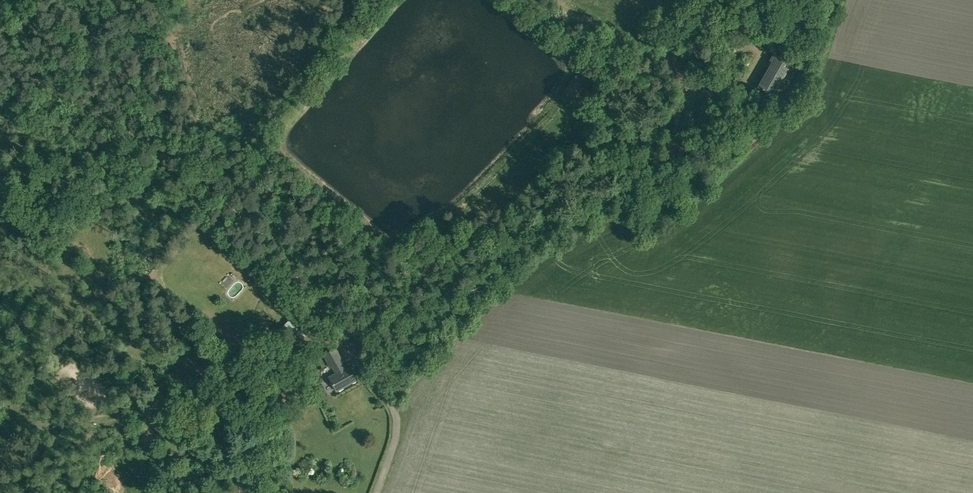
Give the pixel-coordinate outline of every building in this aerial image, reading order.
[(758,86),(769,93),(777,78),(781,80),(788,68),(784,66),(787,60),(774,53),(770,60),(772,61),(758,86)] [(686,130),(687,130),(695,129),(693,109),(684,110),(685,120),(681,120),(682,130),(686,130)] [(244,290),(229,303),(237,311),(242,306),(239,303),(248,295),(244,290)] [(329,376),(337,391),(357,380),(349,365),(344,368),(341,363),(343,361),(336,347),(322,354),(330,369),(331,368),(334,373),(329,376)] [(206,400),(212,409),(224,400),(218,392),(206,400)] [(140,436),(149,446),(158,438),(149,428),(140,436)] [(152,459),(155,454),(147,450),(145,455),(152,459)]
